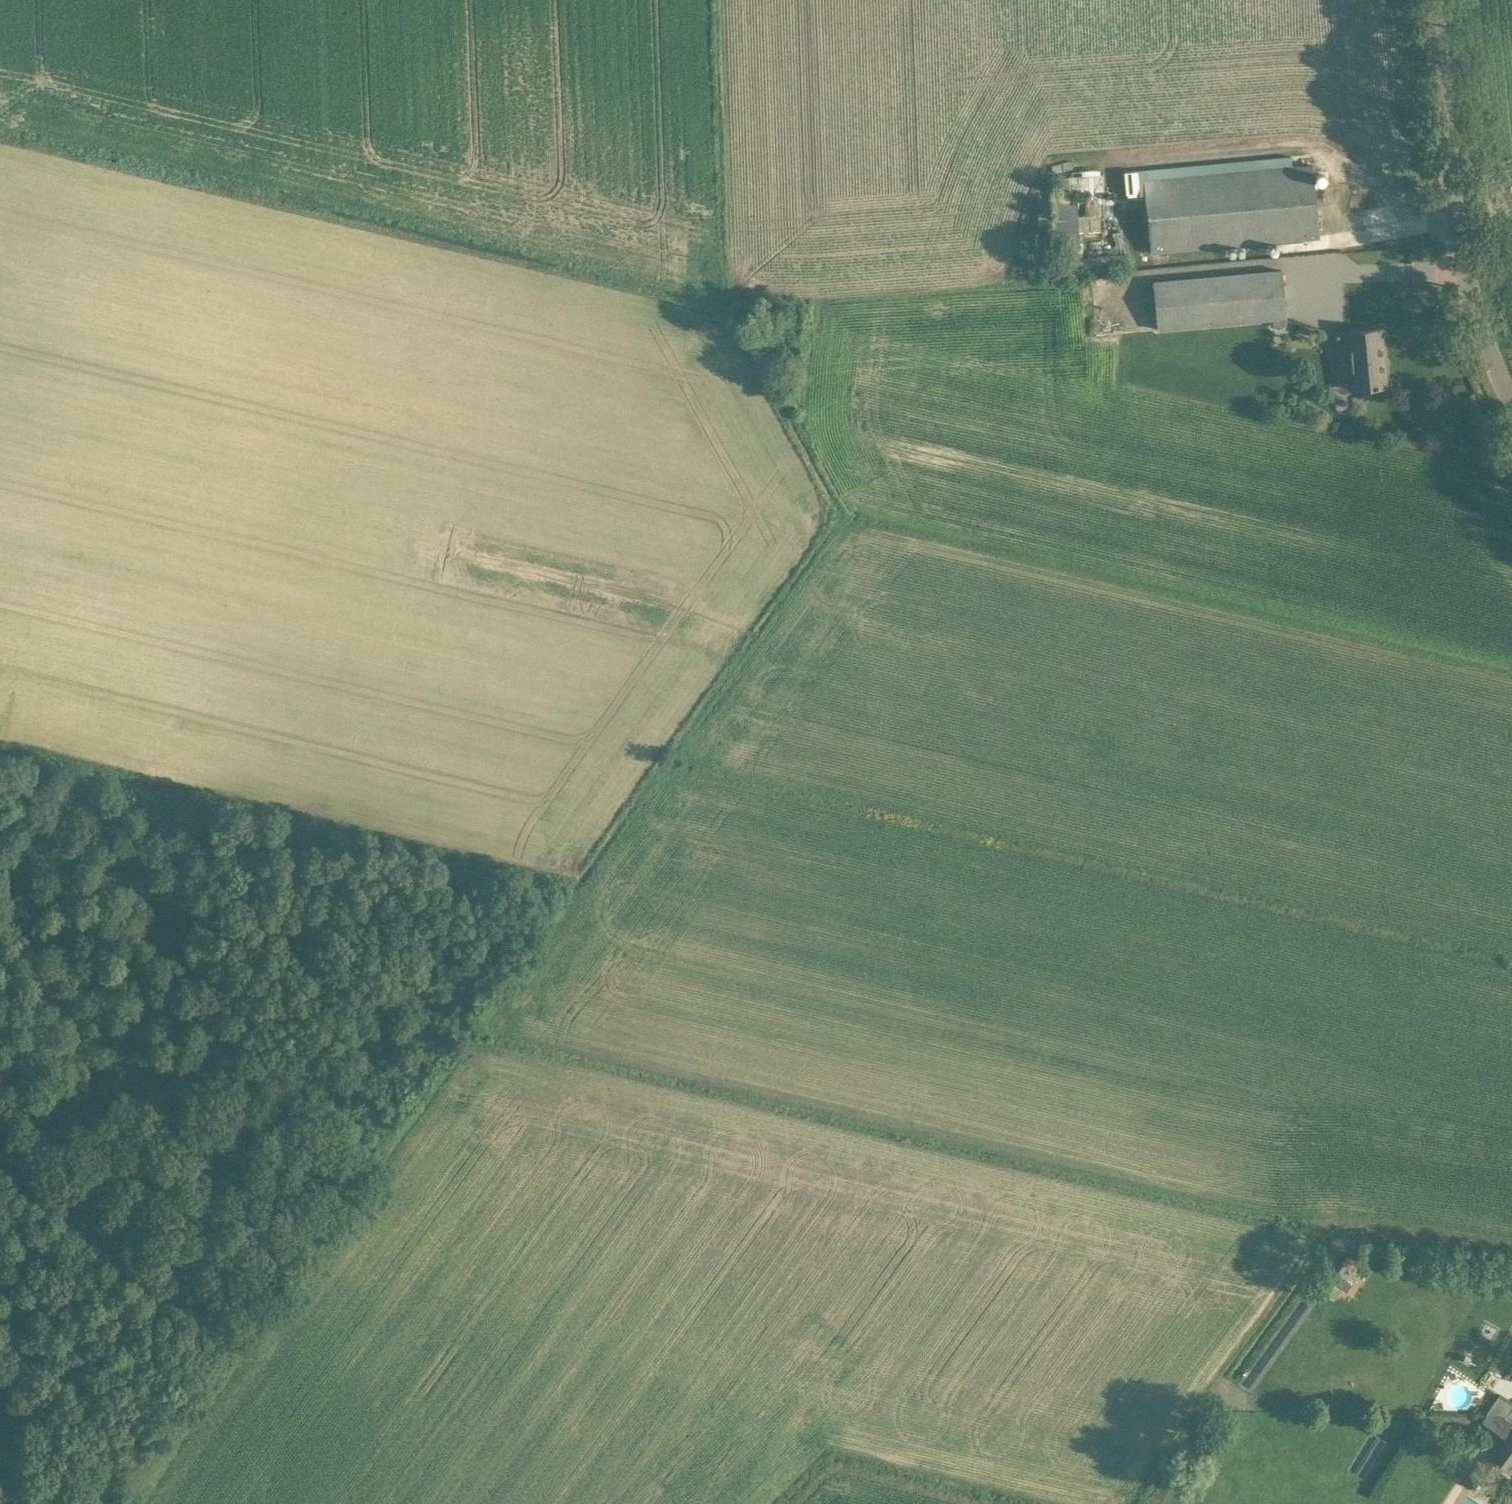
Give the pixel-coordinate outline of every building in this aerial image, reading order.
[(1312,164),(1292,166),(1144,179),(1150,253),(1299,240),(1319,238),(1312,164)] [(1098,169),(1073,172),(1076,193),(1101,189),(1098,169)] [(1139,193),(1138,170),(1124,171),(1126,194),(1128,194),(1128,196),(1136,195),(1136,193),(1139,193)] [(1054,247),(1076,246),(1075,202),(1053,203),(1054,247)] [(1153,281),(1157,329),(1285,318),(1281,269),(1153,281)] [(1381,328),(1361,330),(1334,333),(1337,354),(1349,353),(1353,390),(1387,387),(1381,328)] [(1331,1281),(1345,1291),(1358,1274),(1343,1264),(1331,1281)] [(1482,1420),(1511,1441),(1511,1442),(1511,1422),(1511,1421),(1508,1420),(1508,1419),(1504,1417),(1502,1415),(1500,1415),(1485,1415),(1482,1420)]
